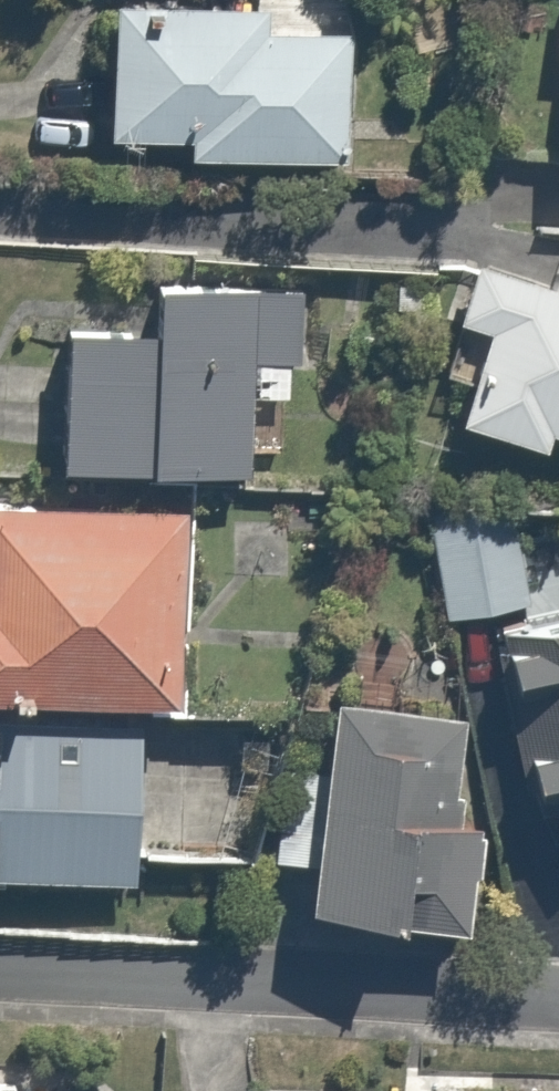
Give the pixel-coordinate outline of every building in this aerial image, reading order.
[(174,0),(135,0),(129,145),(212,148),(211,158),(365,165),(373,0),(256,0),(255,4),(174,0)] [(500,340),(474,427),(558,452),(558,280),(490,260),(469,331),(500,340)] [(163,348),(70,344),(65,476),(163,480),(164,469),(261,473),(265,367),(315,369),(318,293),(165,287),(163,348)] [(198,514),(2,502),(0,537),(0,700),(186,711),(198,514)] [(513,525),(438,529),(444,625),(519,620),(513,525)] [(506,651),(546,835),(558,833),(558,639),(506,651)] [(339,778),(288,775),(283,866),(331,869),(328,911),(485,920),(498,707),(344,697),(339,778)] [(0,733),(0,894),(12,895),(12,884),(148,888),(153,723),(22,719),(21,734),(0,733)]
